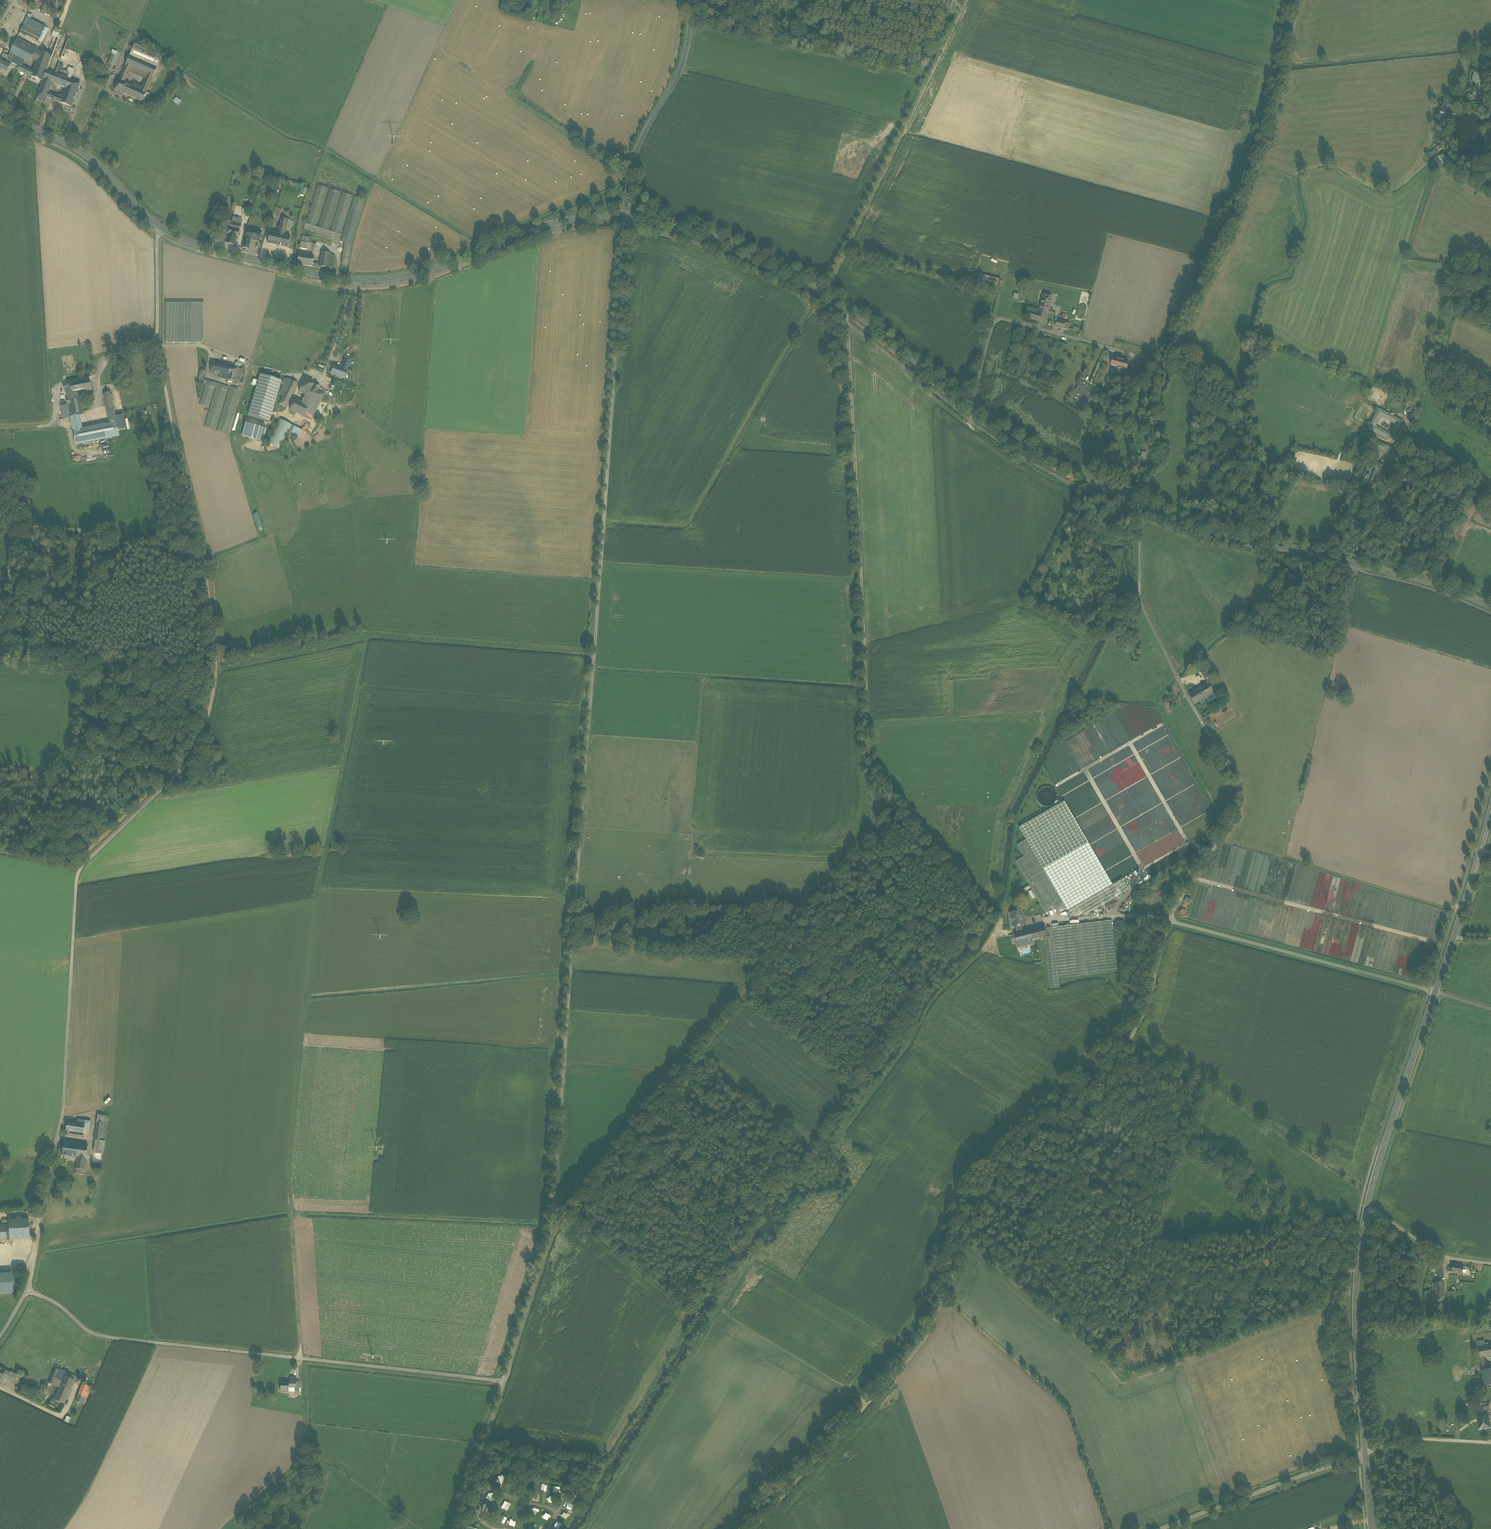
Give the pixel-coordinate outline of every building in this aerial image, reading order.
[(45,28),(27,18),(24,25),(42,35),(45,28)] [(42,35),(24,25),(20,32),(39,41),(42,35)] [(42,35),(39,41),(42,42),(48,29),(45,28),(42,35)] [(52,36),(58,38),(59,34),(61,34),(62,30),(55,28),(52,36)] [(59,36),(48,66),(47,71),(55,74),(56,74),(59,64),(68,39),(59,36)] [(7,60),(5,63),(10,66),(15,55),(25,61),(27,57),(32,59),(37,49),(17,38),(8,56),(7,60)] [(162,57),(135,45),(130,56),(157,68),(162,57)] [(113,50),(108,64),(111,65),(115,55),(117,56),(119,52),(113,50)] [(51,57),(40,51),(33,71),(45,77),(47,71),(48,66),(51,57)] [(157,68),(130,56),(125,66),(131,68),(129,73),(145,80),(147,75),(153,78),(157,68)] [(1482,57),(1479,64),(1483,66),(1482,68),(1486,70),(1487,68),(1488,68),(1489,64),(1490,65),(1490,61),(1482,57)] [(1,61),(0,62),(0,70),(7,73),(11,66),(10,66),(5,63),(1,61)] [(68,68),(59,64),(56,74),(65,78),(68,68)] [(27,69),(18,65),(17,66),(18,66),(16,69),(25,73),(27,69)] [(125,66),(120,77),(126,79),(129,73),(131,68),(125,66)] [(45,77),(33,71),(31,77),(43,82),(45,77)] [(55,74),(47,71),(45,77),(43,82),(38,94),(47,98),(48,93),(52,84),(52,83),(55,74)] [(56,74),(55,74),(52,83),(65,88),(69,79),(65,78),(56,74)] [(135,84),(134,87),(132,86),(132,87),(128,85),(124,94),(142,102),(153,78),(147,75),(145,80),(142,87),(135,84)] [(80,84),(69,79),(65,88),(65,89),(64,92),(75,96),(80,84)] [(128,85),(119,81),(115,90),(124,94),(128,85)] [(75,96),(64,92),(61,98),(60,103),(71,107),(75,96)] [(47,98),(38,94),(36,100),(42,102),(45,103),(47,98)] [(1448,159),(1443,155),(1439,159),(1445,164),(1447,161),(1448,161),(1449,159),(1448,158),(1448,159)] [(1486,174),(1479,172),(1479,173),(1478,173),(1476,178),(1478,179),(1477,181),(1482,182),(1483,175),(1486,176),(1486,174)] [(318,185),(304,229),(339,241),(353,196),(342,193),(330,232),(329,231),(341,193),(330,189),(318,228),(316,228),(329,189),(318,185)] [(306,196),(308,188),(301,187),(299,194),(306,196)] [(354,197),(340,241),(344,242),(351,244),(365,200),(354,197)] [(232,223),(221,219),(219,226),(230,229),(232,223)] [(279,229),(286,230),(288,220),(282,219),(280,224),(279,229)] [(241,225),(232,222),(232,223),(230,229),(239,232),(241,225)] [(230,229),(219,226),(215,241),(225,244),(230,229)] [(239,232),(230,229),(225,244),(235,247),(239,232)] [(258,231),(255,230),(254,231),(248,229),(246,238),(245,238),(242,247),(248,249),(250,241),(252,240),(259,241),(261,233),(258,232),(258,231)] [(279,229),(278,234),(270,232),(267,243),(288,248),(290,237),(283,235),(283,234),(285,234),(286,230),(279,229)] [(333,239),(312,233),(311,237),(310,239),(324,244),(331,246),(333,239)] [(310,238),(302,237),(300,249),(306,250),(308,243),(309,243),(310,238)] [(316,242),(310,241),(310,244),(309,243),(308,243),(306,250),(315,251),(316,242)] [(344,242),(341,263),(348,264),(351,244),(344,242)] [(329,258),(330,254),(325,254),(322,253),(320,265),(315,264),(315,267),(320,268),(320,267),(328,268),(329,258)] [(313,256),(299,254),(297,265),(313,267),(314,263),(312,263),(313,256)] [(977,282),(997,288),(999,280),(979,274),(977,282)] [(1043,295),(1040,310),(1033,308),(1032,312),(1029,320),(1045,324),(1052,297),(1043,295)] [(203,303),(163,303),(163,342),(203,341),(203,303)] [(1065,323),(1057,321),(1056,327),(1064,329),(1065,323)] [(1129,362),(1113,358),(1111,366),(1120,368),(1119,369),(1126,371),(1129,362)] [(230,366),(212,363),(210,372),(220,374),(219,378),(227,380),(230,366)] [(342,367),(341,368),(334,365),(331,374),(339,377),(339,378),(342,379),(343,378),(344,379),(347,370),(349,367),(343,364),(342,367)] [(1137,365),(1130,377),(1137,381),(1144,369),(1137,365)] [(238,368),(230,366),(227,380),(236,382),(238,368)] [(282,381),(260,375),(248,415),(269,421),(282,381)] [(1098,388),(1082,378),(1066,404),(1083,414),(1098,388)] [(207,380),(199,405),(208,408),(214,388),(216,388),(204,427),(215,431),(229,387),(207,380)] [(314,384),(305,380),(299,392),(305,395),(307,395),(310,388),(313,390),(316,385),(314,384)] [(90,381),(73,384),(75,392),(79,391),(86,390),(86,391),(92,390),(90,381)] [(291,381),(279,405),(285,408),(295,389),(294,388),(297,383),(291,381)] [(75,392),(73,384),(65,386),(69,405),(71,417),(79,415),(84,414),(79,391),(75,392)] [(313,390),(310,388),(307,395),(305,395),(301,402),(295,399),(290,410),(311,421),(324,395),(318,392),(320,387),(316,385),(313,390)] [(236,389),(230,387),(217,431),(228,434),(241,391),(236,389)] [(117,422),(111,393),(104,394),(110,423),(117,422)] [(71,417),(69,405),(60,406),(63,418),(71,417)] [(1390,436),(1374,427),(1381,415),(1391,421),(1391,422),(1395,424),(1391,431),(1396,434),(1403,422),(1379,408),(1368,429),(1388,440),(1390,436)] [(1219,414),(1215,416),(1216,416),(1211,418),(1214,427),(1219,425),(1218,422),(1222,421),(1219,414)] [(79,415),(71,417),(73,430),(75,440),(107,434),(119,431),(117,422),(110,423),(81,428),(79,415)] [(281,420),(268,444),(279,449),(291,425),(281,420)] [(246,424),(242,435),(262,441),(266,430),(246,424)] [(107,434),(75,440),(76,445),(108,439),(107,434)] [(1387,446),(1378,442),(1375,448),(1384,452),(1387,446)] [(1373,461),(1370,469),(1367,468),(1363,478),(1364,479),(1362,483),(1373,487),(1375,482),(1373,482),(1380,463),(1373,461)] [(30,501),(23,499),(20,508),(19,508),(18,512),(26,515),(27,511),(28,512),(29,508),(28,507),(30,501)] [(1133,523),(1123,519),(1121,522),(1131,527),(1133,523)] [(1202,673),(1206,679),(1212,675),(1208,669),(1202,673)] [(1208,683),(1197,690),(1189,695),(1195,704),(1203,700),(1205,698),(1214,693),(1208,683)] [(1214,693),(1205,698),(1208,703),(1217,697),(1214,693)] [(1066,909),(1070,917),(1081,911),(1084,916),(1094,910),(1100,907),(1129,890),(1123,879),(1112,885),(1065,804),(1064,801),(1019,828),(1026,840),(1062,903),(1066,909)] [(1062,903),(1026,840),(1017,845),(1024,857),(1016,862),(1045,912),(1054,908),(1062,903)] [(1062,903),(1054,908),(1058,914),(1066,909),(1062,903)] [(1015,927),(1016,928),(1022,927),(1022,926),(1024,925),(1022,918),(1023,918),(1021,911),(1010,913),(1011,918),(1012,918),(1014,927),(1015,927)] [(1114,925),(1114,927),(1114,929),(1116,931),(1118,932),(1120,932),(1123,932),(1124,930),(1125,928),(1126,926),(1125,923),(1123,922),(1121,921),(1119,920),(1117,921),(1115,923),(1114,925)] [(1044,927),(1030,930),(1032,940),(1040,939),(1042,938),(1044,938),(1047,937),(1045,928),(1044,927)] [(1024,946),(1033,944),(1032,940),(1030,930),(1023,932),(1017,934),(1015,934),(1017,944),(1018,948),(1019,947),(1024,946)] [(97,1122),(107,1124),(109,1116),(98,1114),(97,1122)] [(84,1129),(85,1121),(78,1119),(77,1123),(67,1122),(65,1136),(83,1138),(84,1129)] [(106,1134),(107,1124),(97,1122),(96,1133),(106,1134)] [(105,1141),(106,1134),(96,1133),(95,1140),(96,1140),(105,1141)] [(103,1155),(105,1141),(96,1140),(94,1153),(102,1154),(103,1155)] [(72,1143),(64,1142),(62,1156),(70,1157),(72,1143)] [(70,1157),(78,1158),(86,1159),(88,1145),(72,1143),(70,1157)] [(78,1158),(76,1169),(84,1170),(86,1159),(78,1158)] [(9,1220),(9,1225),(10,1240),(30,1238),(28,1219),(9,1220)] [(10,1240),(9,1225),(0,1226),(0,1241),(10,1240)] [(1450,1273),(1461,1275),(1463,1266),(1453,1264),(1452,1269),(1447,1268),(1447,1272),(1450,1272),(1450,1273)] [(0,1274),(0,1294),(13,1293),(12,1273),(0,1274)] [(1434,1285),(1434,1291),(1443,1290),(1443,1283),(1434,1283),(1434,1285)] [(1444,1299),(1443,1290),(1434,1291),(1435,1300),(1444,1299)] [(1490,1356),(1490,1345),(1484,1346),(1479,1347),(1480,1353),(1481,1358),(1485,1357),(1490,1356)] [(1485,1357),(1481,1358),(1484,1376),(1483,1376),(1483,1378),(1486,1377),(1486,1380),(1489,1380),(1489,1376),(1490,1376),(1490,1370),(1487,1371),(1485,1357)] [(10,1373),(0,1368),(0,1379),(1,1380),(3,1377),(7,1379),(10,1373)] [(48,1383),(53,1385),(55,1379),(59,1370),(54,1368),(48,1383)] [(59,1370),(55,1379),(62,1382),(66,1373),(59,1370)] [(11,1372),(10,1373),(7,1379),(14,1382),(18,1375),(11,1372)] [(75,1377),(66,1373),(62,1382),(60,1388),(58,1392),(67,1396),(75,1377)] [(296,1382),(296,1377),(290,1377),(290,1382),(281,1381),(281,1392),(288,1392),(288,1388),(295,1388),(295,1382),(296,1382)] [(60,1388),(62,1382),(55,1379),(53,1385),(60,1388)] [(91,1387),(83,1384),(79,1395),(86,1398),(91,1387)] [(64,1403),(67,1396),(58,1392),(55,1400),(64,1403)] [(1490,1428),(1489,1421),(1488,1416),(1488,1412),(1487,1412),(1483,1412),(1478,1413),(1477,1414),(1480,1429),(1490,1428)] [(499,1474),(495,1481),(502,1484),(505,1477),(499,1474)] [(504,1523),(507,1517),(501,1515),(499,1521),(504,1523)] [(553,1526),(558,1528),(562,1524),(557,1521),(553,1526)]
